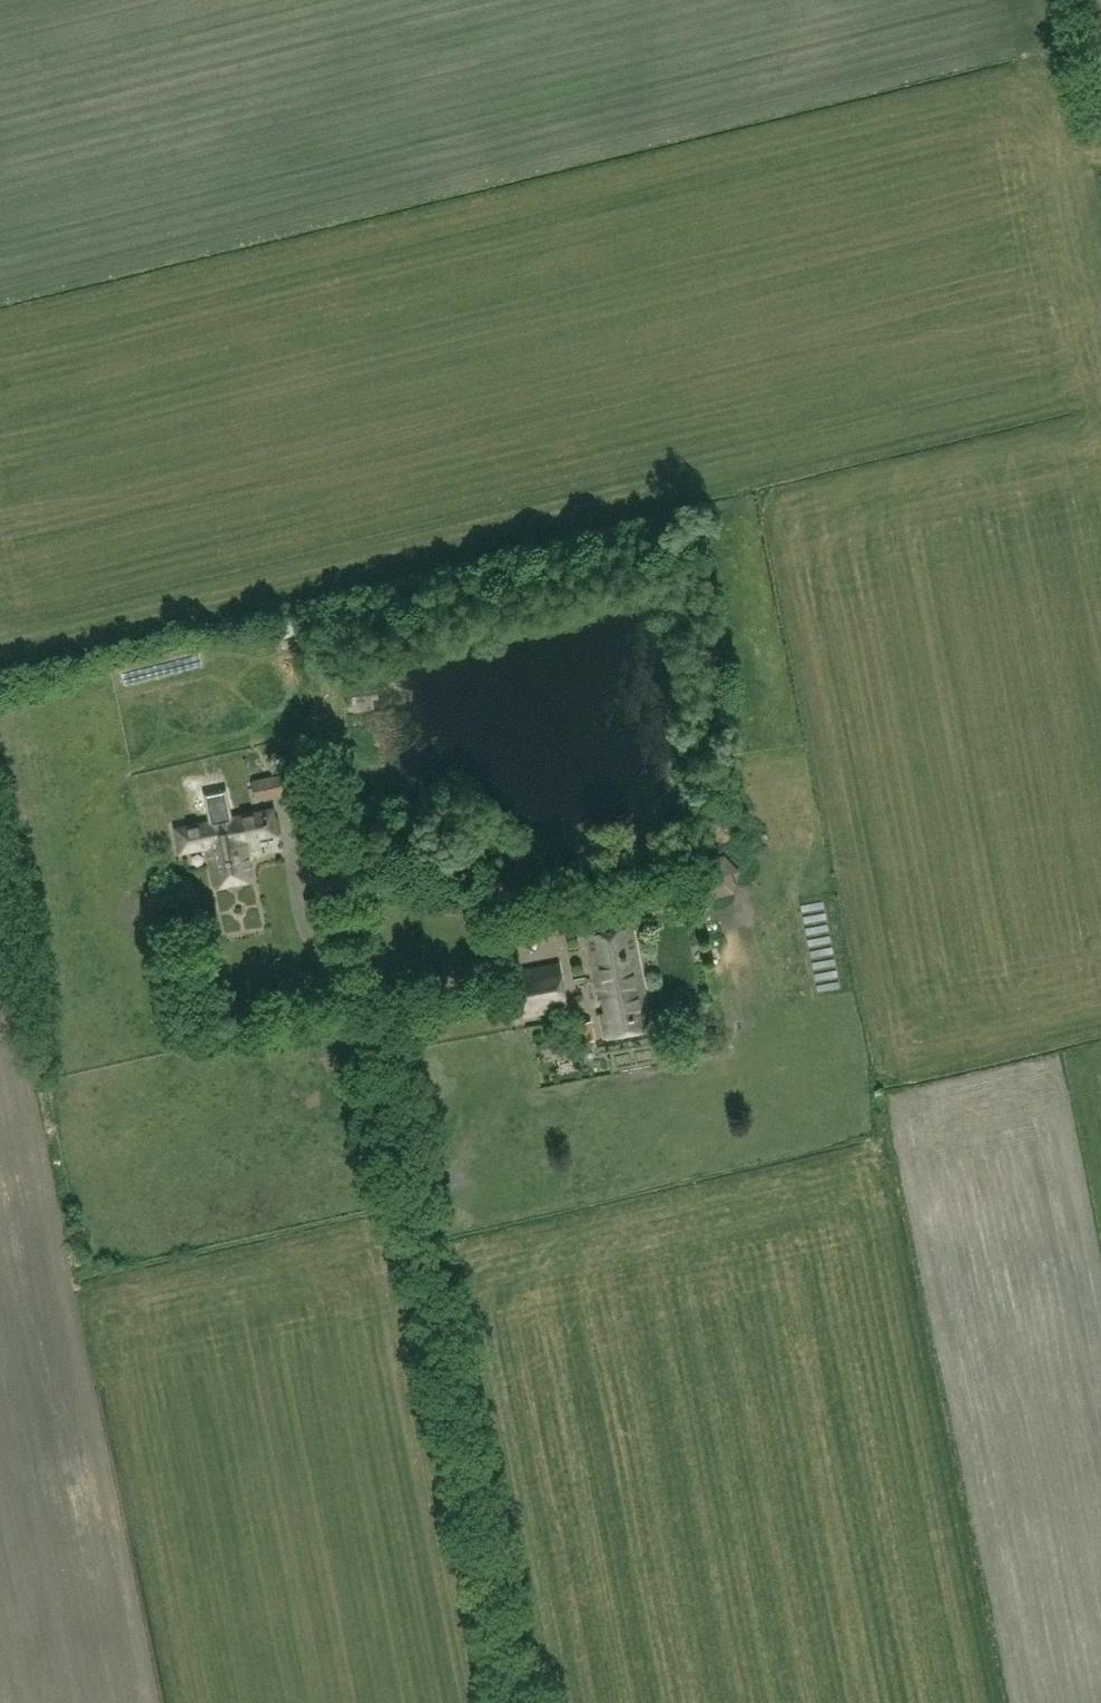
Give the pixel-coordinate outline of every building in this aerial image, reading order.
[(176,828),(181,853),(207,848),(215,887),(252,880),(245,840),(278,834),(275,819),(274,819),(272,810),(176,828)] [(742,887),(740,860),(715,861),(716,888),(742,887)] [(305,899),(309,916),(324,913),(320,896),(305,899)] [(485,927),(489,948),(540,938),(536,918),(485,927)] [(652,1028),(631,927),(587,936),(600,998),(603,998),(605,1012),(601,1013),(606,1038),(652,1028)] [(517,974),(525,1017),(568,1009),(559,966),(517,974)] [(594,1040),(591,1021),(578,1023),(581,1042),(594,1040)]
